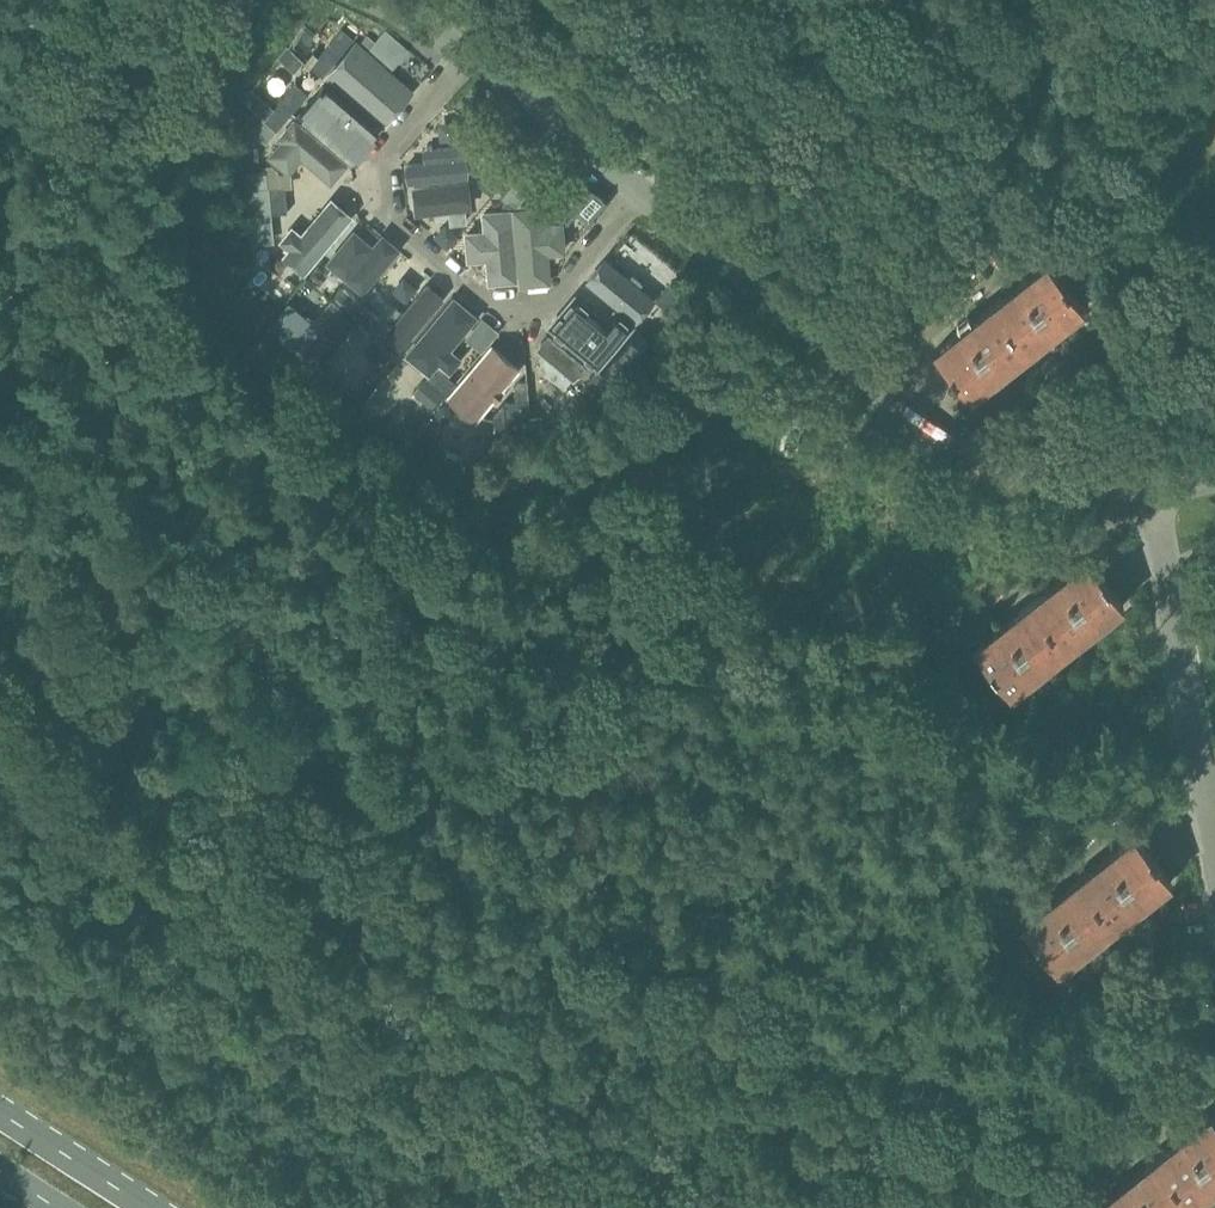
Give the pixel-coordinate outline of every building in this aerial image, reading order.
[(354,39),(353,39),(342,29),(310,66),(279,102),(274,108),(265,118),(256,111),(245,124),(266,143),(354,39)] [(367,34),(362,40),(370,47),(375,41),(367,34)] [(412,96),(355,46),(326,80),(382,130),(412,96)] [(327,86),(311,105),(358,143),(372,126),(327,86)] [(252,89),(243,99),(256,111),(265,118),(274,108),(252,89)] [(295,119),(281,136),(289,145),(272,159),(290,171),(304,159),(334,182),(350,165),(295,119)] [(482,132),(472,144),(514,180),(500,197),(505,201),(502,205),(507,208),(510,205),(513,208),(519,201),(524,205),(532,195),(565,223),(576,210),(541,181),(550,170),(535,158),(525,169),(501,149),(497,145),(493,142),(489,138),(482,132)] [(407,169),(410,179),(471,172),(469,148),(425,153),(425,168),(407,169)] [(416,216),(476,206),(476,182),(413,187),(416,216)] [(268,189),(271,213),(249,217),(252,239),(265,237),(268,229),(275,228),(273,214),(287,212),(285,187),(268,189)] [(282,243),(292,253),(285,261),(305,277),(357,215),(335,200),(303,234),(296,227),(282,243)] [(568,254),(564,230),(545,228),(546,214),(512,212),(520,282),(552,281),(551,258),(568,254)] [(484,215),(482,230),(467,233),(469,264),(489,264),(489,284),(518,282),(510,214),(484,215)] [(308,279),(325,294),(374,241),(355,224),(308,279)] [(631,275),(621,288),(649,307),(663,284),(631,260),(625,268),(631,275)] [(1084,308),(1046,261),(932,351),(970,398),(1084,308)] [(443,293),(424,279),(389,322),(378,338),(395,352),(443,293)] [(684,291),(672,281),(655,301),(668,311),(684,291)] [(342,308),(349,314),(369,330),(379,318),(360,302),(342,287),(332,299),(342,308)] [(453,295),(402,357),(424,375),(437,362),(458,377),(465,371),(455,350),(479,319),(453,295)] [(315,319),(313,322),(324,330),(327,327),(342,308),(332,299),(315,319)] [(288,301),(267,327),(311,364),(312,362),(313,361),(332,338),(332,337),(324,331),(324,330),(313,322),(315,319),(308,313),(306,316),(288,301)] [(575,301),(561,318),(603,354),(617,334),(575,301)] [(608,305),(601,314),(623,331),(629,323),(608,305)] [(332,338),(313,361),(320,367),(342,341),(341,340),(355,323),(341,311),(324,331),(332,337),(332,338)] [(655,349),(644,340),(648,335),(635,325),(619,344),(620,346),(600,370),(598,369),(582,388),(604,406),(616,392),(606,384),(626,362),(637,371),(655,349)] [(519,372),(498,352),(455,405),(475,421),(519,372)] [(426,378),(446,395),(456,382),(437,366),(426,378)] [(432,408),(443,394),(423,378),(412,392),(432,408)] [(519,381),(515,385),(516,400),(529,399),(527,380),(519,381)] [(578,391),(568,403),(586,419),(596,406),(578,391)] [(533,448),(529,399),(516,400),(493,402),(498,457),(533,448)] [(493,449),(463,453),(467,478),(497,473),(493,449)] [(1123,605),(1085,557),(972,647),(1010,695),(1123,605)] [(1020,925),(1057,971),(1171,881),(1134,834),(1020,925)] [(1211,1114),(1097,1204),(1100,1207),(1186,1207),(1214,1185),(1214,1119),(1211,1114)]
